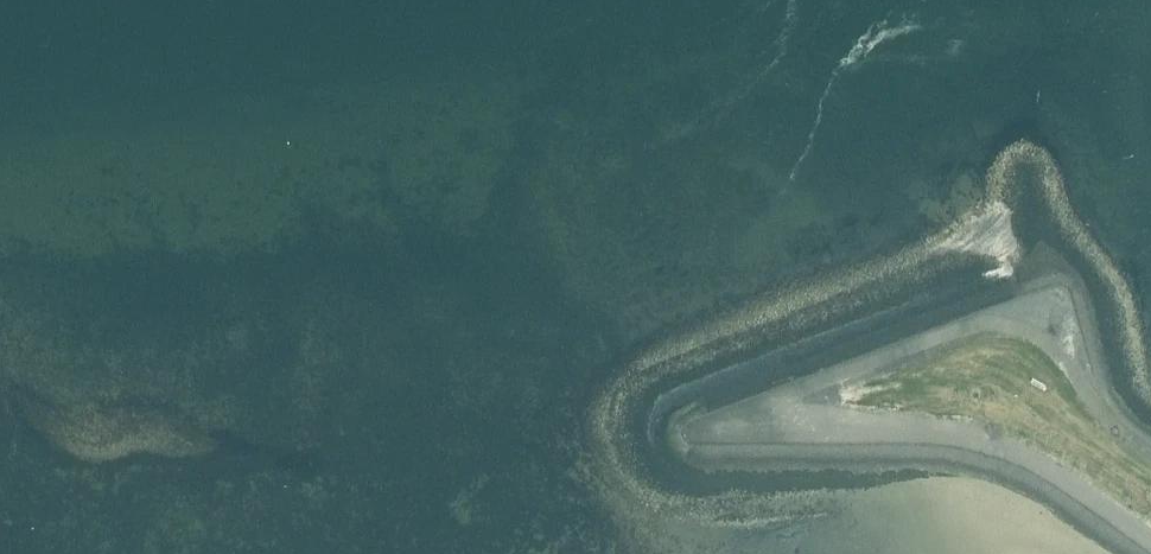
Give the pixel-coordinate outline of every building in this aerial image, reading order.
[(977,407),(982,405),(985,401),(984,397),(981,393),(975,393),(971,398),(972,404),(977,407)]
